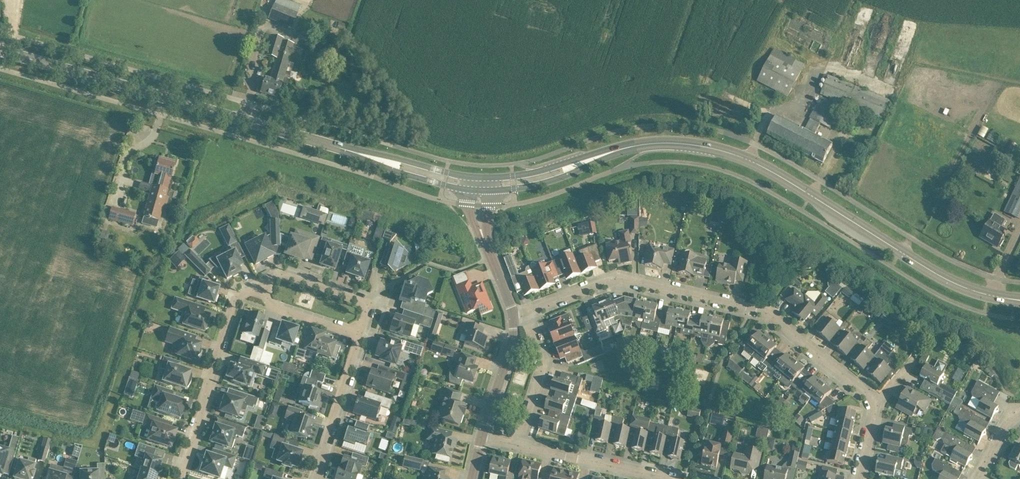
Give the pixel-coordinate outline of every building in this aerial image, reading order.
[(292,28),(299,13),(296,12),(299,5),(286,0),(278,0),(276,4),(275,3),(269,19),(292,28)] [(278,98),(290,58),(290,57),(301,60),(304,50),(294,47),(295,44),(284,41),(285,39),(270,35),(268,43),(265,55),(277,59),(271,80),(265,78),(261,93),(278,98)] [(804,67),(796,63),(798,61),(775,49),(758,83),(788,98),(804,67)] [(828,78),(821,96),(883,121),(891,103),(828,78)] [(823,164),(828,155),(832,146),(815,137),(821,125),(830,131),(841,110),(827,103),(829,101),(822,97),(810,119),(811,120),(805,131),(777,117),(767,135),(823,164)] [(171,178),(173,172),(176,162),(161,158),(160,160),(159,160),(156,170),(155,175),(162,177),(159,188),(152,186),(151,192),(166,196),(167,194),(170,195),(174,179),(171,178)] [(1019,220),(1019,181),(1004,214),(1019,221),(1019,220)] [(159,221),(166,196),(151,192),(144,217),(159,221)] [(136,214),(112,207),(108,219),(133,226),(136,214)] [(265,238),(247,247),(251,256),(256,265),(274,255),(269,246),(272,245),(272,247),(280,246),(280,236),(280,221),(279,221),(278,213),(275,207),(267,211),(271,218),(271,221),(271,235),(265,238)] [(312,209),(308,221),(324,226),(328,214),(312,209)] [(709,225),(721,228),(724,215),(714,213),(713,217),(711,217),(709,225)] [(1003,228),(1007,221),(995,214),(981,237),(998,247),(1005,236),(1005,237),(1006,235),(1006,234),(1008,231),(1003,228)] [(639,218),(639,228),(648,228),(648,218),(639,218)] [(590,235),(597,233),(595,222),(587,224),(590,235)] [(238,242),(229,225),(220,229),(229,247),(238,242)] [(382,243),(380,247),(386,249),(387,247),(388,247),(389,245),(397,235),(385,231),(382,243)] [(631,243),(629,233),(629,231),(620,233),(621,242),(606,245),(610,262),(619,260),(620,262),(624,261),(624,264),(632,262),(628,243),(631,243)] [(312,256),(315,246),(318,239),(297,232),(295,239),(292,238),(287,254),(303,260),(305,254),(312,256)] [(332,240),(322,237),(320,246),(317,255),(323,257),(322,261),(325,267),(330,268),(336,265),(339,256),(342,249),(332,246),(331,243),(332,240)] [(527,237),(521,240),(524,246),(530,243),(527,237)] [(386,249),(381,266),(396,271),(410,263),(406,256),(412,253),(409,247),(396,243),(394,249),(388,247),(387,247),(386,249)] [(361,261),(364,249),(349,244),(342,266),(349,268),(347,274),(363,279),(369,263),(361,261)] [(581,256),(576,258),(582,274),(592,270),(597,268),(595,263),(601,261),(598,245),(579,252),(581,256)] [(663,269),(664,263),(671,265),(674,250),(663,248),(662,250),(648,247),(645,257),(647,257),(645,265),(663,269)] [(209,261),(210,262),(217,269),(218,269),(221,267),(227,279),(241,272),(238,268),(242,266),(233,248),(228,251),(230,254),(218,260),(216,257),(209,260),(209,261)] [(170,261),(177,268),(187,259),(179,251),(170,261)] [(190,251),(185,256),(197,268),(202,263),(190,251)] [(704,277),(706,267),(708,260),(698,258),(699,257),(684,254),(679,273),(694,276),(695,275),(704,277)] [(569,256),(553,262),(558,275),(564,273),(565,275),(567,280),(572,278),(582,274),(576,258),(570,260),(569,256)] [(512,259),(505,261),(506,264),(510,273),(517,270),(512,259)] [(748,262),(738,260),(735,259),(733,267),(721,264),(717,281),(735,285),(737,277),(744,278),(748,262)] [(531,266),(540,291),(556,285),(554,279),(553,277),(558,275),(553,262),(538,268),(537,264),(534,263),(532,264),(531,266)] [(521,275),(512,278),(512,279),(516,289),(516,290),(518,293),(523,291),(525,296),(530,295),(540,291),(531,266),(529,267),(528,268),(527,269),(526,270),(527,272),(521,275)] [(198,299),(204,301),(214,304),(219,288),(208,284),(209,280),(200,277),(193,297),(198,299)] [(796,277),(792,282),(799,287),(803,282),(796,277)] [(409,312),(422,316),(433,320),(435,315),(424,312),(425,308),(423,307),(426,297),(432,293),(428,282),(418,279),(406,286),(405,286),(403,292),(400,301),(412,305),(409,312)] [(829,288),(825,292),(834,299),(842,288),(831,280),(828,284),(828,287),(829,288)] [(480,314),(482,313),(492,310),(485,293),(478,296),(475,286),(471,288),(469,281),(457,286),(467,313),(478,309),(480,314)] [(859,306),(864,300),(847,287),(842,293),(859,306)] [(804,297),(801,295),(793,289),(785,299),(795,307),(794,308),(795,309),(792,312),(804,322),(812,313),(816,316),(821,309),(821,308),(828,300),(822,295),(815,304),(805,296),(804,297)] [(197,305),(187,302),(176,298),(172,309),(183,313),(182,317),(186,318),(183,326),(204,333),(210,316),(204,315),(206,308),(197,305)] [(627,321),(626,305),(626,304),(616,308),(613,300),(603,304),(612,326),(617,324),(616,322),(621,320),(623,325),(626,325),(627,321)] [(864,300),(859,306),(856,310),(862,315),(869,305),(864,300)] [(642,329),(648,304),(637,301),(636,308),(626,305),(627,321),(626,325),(632,327),(633,323),(637,323),(636,325),(639,328),(642,329)] [(607,328),(612,326),(603,304),(593,308),(596,316),(590,318),(597,334),(608,330),(607,328)] [(658,306),(648,304),(642,329),(658,333),(659,329),(663,314),(657,313),(658,306)] [(677,328),(681,311),(670,309),(669,315),(663,314),(659,329),(670,331),(671,327),(677,328)] [(404,310),(402,317),(398,316),(396,321),(394,320),(390,331),(410,338),(414,325),(419,327),(421,323),(431,326),(433,321),(433,320),(422,316),(409,312),(404,310)] [(433,320),(433,321),(440,323),(443,313),(436,311),(435,315),(433,320)] [(692,336),(695,325),(689,323),(691,313),(681,311),(677,328),(682,329),(681,334),(692,336)] [(830,343),(840,330),(841,329),(836,325),(839,322),(826,312),(821,318),(826,322),(820,329),(824,331),(820,335),(830,343)] [(245,323),(242,333),(257,338),(254,347),(254,348),(255,347),(257,348),(259,349),(263,350),(264,350),(270,333),(264,331),(266,324),(267,322),(264,321),(265,318),(257,315),(257,314),(253,313),(252,314),(250,313),(247,324),(245,323)] [(554,327),(549,329),(551,334),(555,344),(581,334),(580,331),(576,330),(573,331),(569,321),(572,320),(570,314),(555,320),(557,326),(554,327)] [(890,320),(882,314),(878,319),(887,325),(890,320)] [(707,347),(714,319),(703,316),(701,326),(695,325),(692,336),(702,338),(701,341),(704,346),(707,347)] [(719,345),(725,346),(729,331),(722,330),(724,321),(714,319),(707,347),(710,348),(715,344),(715,341),(719,342),(719,345)] [(857,333),(853,334),(849,330),(852,326),(846,322),(841,329),(840,330),(844,334),(837,342),(841,345),(837,349),(847,356),(857,343),(863,336),(860,334),(857,333)] [(484,329),(474,326),(466,323),(462,335),(467,336),(464,343),(484,349),(486,341),(485,341),(486,337),(482,335),(484,329)] [(911,336),(914,330),(902,323),(899,329),(897,328),(895,332),(898,333),(897,334),(902,336),(900,340),(908,344),(912,336),(911,336)] [(274,327),(269,343),(275,345),(281,347),(282,342),(293,346),(295,338),(298,329),(282,324),(281,329),(274,327)] [(197,337),(179,330),(171,328),(166,341),(175,344),(174,347),(179,349),(177,355),(191,360),(192,357),(196,359),(201,345),(195,343),(197,337)] [(299,346),(295,357),(304,360),(304,358),(315,361),(318,354),(324,335),(311,331),(308,343),(301,341),(303,337),(302,337),(299,346)] [(429,331),(427,339),(434,342),(437,334),(429,331)] [(757,353),(770,337),(766,334),(764,336),(759,332),(756,336),(751,332),(741,345),(746,349),(749,346),(757,353)] [(581,334),(555,344),(559,354),(561,360),(565,358),(568,364),(578,360),(584,358),(577,342),(580,341),(582,337),(581,334)] [(324,335),(318,354),(327,357),(337,360),(338,354),(341,347),(340,347),(335,346),(335,344),(336,341),(332,340),(333,338),(324,335)] [(874,357),(875,356),(868,351),(873,344),(863,336),(857,343),(862,347),(854,356),(858,359),(855,363),(864,370),(874,357)] [(413,345),(398,340),(388,337),(386,342),(381,341),(376,355),(382,357),(381,360),(396,364),(400,351),(410,354),(413,345)] [(772,362),(780,352),(775,349),(777,346),(772,343),(774,341),(770,337),(757,353),(753,358),(759,363),(761,361),(763,363),(761,365),(762,371),(764,372),(768,367),(772,362)] [(434,342),(433,345),(454,352),(455,348),(436,342),(434,342)] [(879,361),(872,370),(875,373),(872,376),(881,384),(887,376),(892,380),(897,373),(892,370),(887,367),(890,363),(891,362),(891,359),(890,358),(890,357),(895,350),(886,342),(880,350),(875,356),(875,357),(879,361)] [(640,343),(639,349),(651,352),(652,346),(640,343)] [(654,352),(660,354),(662,346),(656,345),(654,352)] [(613,352),(613,351),(611,346),(605,348),(607,354),(613,352)] [(250,360),(259,363),(263,350),(259,349),(257,353),(253,352),(251,360),(250,359),(250,360)] [(605,355),(604,354),(602,349),(594,352),(597,358),(605,355)] [(687,360),(688,354),(678,352),(677,358),(687,360)] [(476,359),(467,356),(460,354),(457,363),(456,363),(453,366),(451,370),(449,374),(449,379),(450,383),(460,387),(462,381),(472,384),(477,371),(474,370),(476,366),(474,366),(476,359)] [(697,363),(697,362),(698,356),(688,354),(687,360),(697,363)] [(780,381),(796,361),(787,354),(777,366),(772,362),(768,367),(777,374),(774,377),(780,381)] [(926,354),(920,360),(926,363),(930,356),(926,354)] [(968,356),(965,362),(971,365),(974,359),(968,356)] [(181,363),(172,360),(165,357),(161,369),(167,370),(163,382),(186,390),(192,372),(179,368),(181,363)] [(232,366),(228,377),(232,379),(231,381),(241,384),(249,387),(253,374),(263,377),(278,382),(281,373),(269,369),(270,367),(259,363),(250,360),(241,357),(238,364),(235,363),(234,366),(232,366)] [(808,375),(803,371),(805,369),(796,361),(780,381),(789,389),(792,386),(796,389),(808,375)] [(933,387),(929,394),(951,405),(958,393),(943,385),(944,382),(941,381),(944,375),(943,374),(948,366),(939,361),(935,370),(927,365),(920,377),(926,380),(927,383),(933,387)] [(406,374),(399,372),(389,369),(387,374),(371,369),(366,386),(389,394),(394,378),(403,381),(406,374)] [(325,375),(316,372),(312,371),(309,379),(317,382),(323,384),(325,375)] [(409,394),(414,377),(406,374),(403,381),(400,391),(409,394)] [(580,378),(575,377),(566,374),(563,381),(555,378),(551,390),(568,396),(568,395),(569,395),(571,388),(576,390),(580,378)] [(755,383),(756,383),(759,379),(754,375),(751,379),(748,384),(752,387),(755,383)] [(814,376),(813,379),(808,375),(796,389),(803,395),(800,399),(806,404),(812,398),(823,384),(814,376)] [(317,382),(309,379),(303,377),(298,394),(301,395),(299,403),(317,408),(321,393),(315,391),(317,382)] [(974,398),(970,407),(992,419),(996,412),(999,411),(998,408),(999,407),(994,404),(1000,393),(978,381),(972,393),(973,398),(974,398)] [(823,411),(827,409),(836,404),(827,397),(832,391),(823,384),(812,398),(820,404),(818,407),(823,411)] [(156,386),(148,409),(171,416),(180,419),(186,403),(172,398),(174,392),(164,389),(156,386)] [(930,401),(915,393),(908,388),(897,408),(913,417),(917,408),(924,412),(930,401)] [(461,394),(451,391),(446,390),(443,400),(444,400),(438,419),(459,425),(465,406),(458,404),(461,394)] [(259,399),(248,395),(239,392),(236,400),(226,396),(221,412),(226,413),(230,415),(233,416),(237,417),(240,410),(246,412),(247,407),(253,409),(254,406),(256,407),(259,399)] [(393,401),(375,396),(366,393),(364,399),(358,397),(353,413),(376,421),(380,407),(390,410),(393,401)] [(571,417),(577,398),(569,395),(568,395),(568,396),(566,403),(549,397),(545,409),(551,411),(571,417)] [(779,410),(786,401),(782,398),(775,406),(779,410)] [(596,410),(597,404),(582,399),(580,405),(596,410)] [(417,402),(410,400),(407,408),(414,411),(417,402)] [(779,410),(784,413),(791,405),(786,401),(779,410)] [(272,403),(269,410),(276,412),(278,405),(272,403)] [(982,420),(963,409),(952,403),(949,409),(955,412),(954,413),(959,416),(960,421),(969,425),(964,434),(980,442),(986,430),(979,426),(982,420)] [(303,411),(294,408),(289,406),(285,418),(294,421),(290,434),(297,436),(306,440),(307,437),(309,438),(312,430),(310,429),(312,421),(301,418),(303,411)] [(690,408),(689,409),(688,416),(700,419),(702,412),(690,408)] [(838,420),(854,424),(854,423),(856,413),(840,409),(839,413),(835,412),(833,418),(838,420)] [(567,429),(571,417),(551,411),(548,418),(543,417),(539,429),(557,434),(559,426),(567,429)] [(163,420),(153,417),(146,414),(143,424),(142,428),(151,431),(148,440),(171,448),(176,432),(160,426),(163,420)] [(713,414),(710,425),(723,428),(725,417),(713,414)] [(257,415),(254,428),(262,430),(265,417),(257,415)] [(793,421),(800,426),(804,420),(798,415),(793,421)] [(595,417),(594,423),(600,424),(596,441),(608,444),(610,435),(612,425),(604,424),(605,419),(601,418),(595,417)] [(612,425),(610,435),(616,437),(614,445),(626,448),(630,431),(630,429),(623,428),(624,420),(614,417),(612,425)] [(630,429),(630,431),(636,433),(632,449),(644,452),(646,446),(648,435),(649,429),(650,423),(651,421),(634,417),(632,425),(631,425),(630,429)] [(374,426),(361,422),(351,419),(351,420),(356,421),(353,431),(348,429),(343,442),(354,445),(355,443),(367,446),(371,436),(366,435),(370,426),(374,427),(374,426)] [(404,420),(403,425),(425,430),(426,425),(404,420)] [(852,434),(854,424),(838,420),(836,431),(852,434)] [(246,428),(237,425),(228,422),(226,429),(216,426),(215,431),(211,442),(228,448),(231,439),(235,441),(236,436),(243,438),(246,428)] [(648,435),(646,446),(652,448),(650,453),(662,456),(663,456),(664,447),(668,429),(657,427),(657,425),(650,423),(649,429),(648,435)] [(392,424),(389,431),(396,434),(398,426),(392,424)] [(886,430),(883,443),(888,445),(887,451),(899,453),(902,441),(905,442),(909,440),(910,436),(913,437),(914,430),(905,428),(905,427),(898,425),(894,425),(893,431),(886,430)] [(668,429),(664,447),(670,449),(669,457),(670,458),(672,460),(674,458),(681,460),(684,447),(686,446),(684,443),(685,442),(677,440),(679,430),(670,427),(669,427),(668,427),(668,429)] [(919,434),(928,437),(930,429),(920,427),(919,434)] [(430,428),(427,440),(435,442),(434,447),(432,454),(436,455),(435,459),(450,463),(451,459),(454,448),(455,448),(457,440),(442,437),(443,431),(434,429),(430,428)] [(730,447),(734,430),(726,428),(722,445),(730,447)] [(938,428),(933,438),(938,441),(942,439),(943,440),(944,444),(945,445),(950,448),(946,455),(951,458),(951,459),(950,461),(957,465),(958,463),(966,467),(973,455),(965,451),(968,445),(959,440),(947,433),(938,428)] [(849,445),(852,434),(836,431),(833,441),(849,445)] [(263,432),(262,436),(273,440),(274,435),(263,432)] [(286,439),(274,435),(273,440),(270,448),(275,450),(272,459),(284,463),(284,466),(290,468),(291,466),(297,468),(302,453),(284,447),(286,439)] [(20,439),(13,436),(8,452),(0,449),(0,476),(1,477),(1,476),(1,475),(2,475),(2,474),(9,476),(20,439)] [(586,439),(578,437),(576,444),(584,447),(586,439)] [(45,463),(49,450),(52,440),(45,438),(38,461),(45,463)] [(385,451),(388,442),(382,439),(379,448),(385,451)] [(847,455),(849,445),(833,441),(831,451),(830,451),(847,455)] [(704,458),(702,465),(717,468),(719,459),(721,449),(722,446),(707,443),(706,450),(704,458)] [(156,449),(147,446),(139,444),(135,457),(142,459),(141,462),(144,462),(141,470),(158,475),(163,461),(153,458),(156,449)] [(243,459),(250,460),(253,447),(245,445),(243,459)] [(1009,459),(1011,460),(1009,463),(1010,468),(1015,471),(1019,462),(1019,446),(1017,445),(1010,457),(1009,459)] [(72,446),(70,456),(78,458),(81,449),(72,446)] [(800,454),(801,447),(794,446),(792,452),(791,452),(788,467),(796,469),(797,467),(798,461),(800,454)] [(759,468),(761,458),(763,452),(746,448),(744,456),(734,454),(731,470),(734,470),(740,472),(742,474),(749,476),(751,466),(759,468)] [(847,456),(847,455),(830,451),(827,462),(843,466),(846,456),(847,456)] [(237,457),(230,455),(221,452),(219,458),(207,454),(204,462),(203,461),(204,460),(203,460),(199,471),(201,472),(201,473),(219,478),(223,467),(229,469),(229,467),(233,468),(232,468),(233,468),(237,457)] [(369,459),(362,457),(353,453),(351,459),(343,456),(340,464),(342,465),(340,468),(339,468),(359,475),(362,468),(366,468),(369,459)] [(402,467),(421,471),(421,470),(430,472),(428,478),(449,478),(436,476),(437,469),(428,467),(429,462),(405,456),(402,467)] [(876,473),(878,473),(879,476),(882,474),(901,478),(902,478),(904,471),(901,470),(904,460),(890,457),(887,456),(885,463),(878,461),(876,473)] [(29,458),(27,464),(16,460),(13,469),(17,471),(14,478),(15,478),(31,478),(33,478),(35,472),(33,472),(36,460),(29,458)] [(515,476),(508,474),(511,462),(494,458),(490,475),(501,477),(501,478),(514,478),(515,476)] [(49,471),(47,478),(66,478),(67,477),(73,478),(78,462),(67,459),(64,468),(51,465),(49,471)] [(936,459),(932,466),(933,471),(942,475),(940,478),(958,478),(951,476),(955,470),(936,459)] [(539,477),(541,467),(534,465),(535,464),(524,461),(520,478),(539,478),(539,477)] [(805,469),(807,463),(798,461),(797,467),(805,469)] [(105,464),(97,465),(97,469),(90,470),(90,472),(81,473),(81,478),(105,478),(105,464)] [(788,471),(768,466),(765,478),(786,478),(788,471)] [(264,477),(271,478),(282,478),(284,474),(274,471),(266,468),(264,477)] [(359,475),(339,468),(336,478),(357,478),(358,475),(359,475)] [(546,474),(545,478),(565,478),(567,471),(555,468),(553,476),(546,474)] [(158,475),(141,470),(139,478),(133,478),(157,478),(158,475)]
